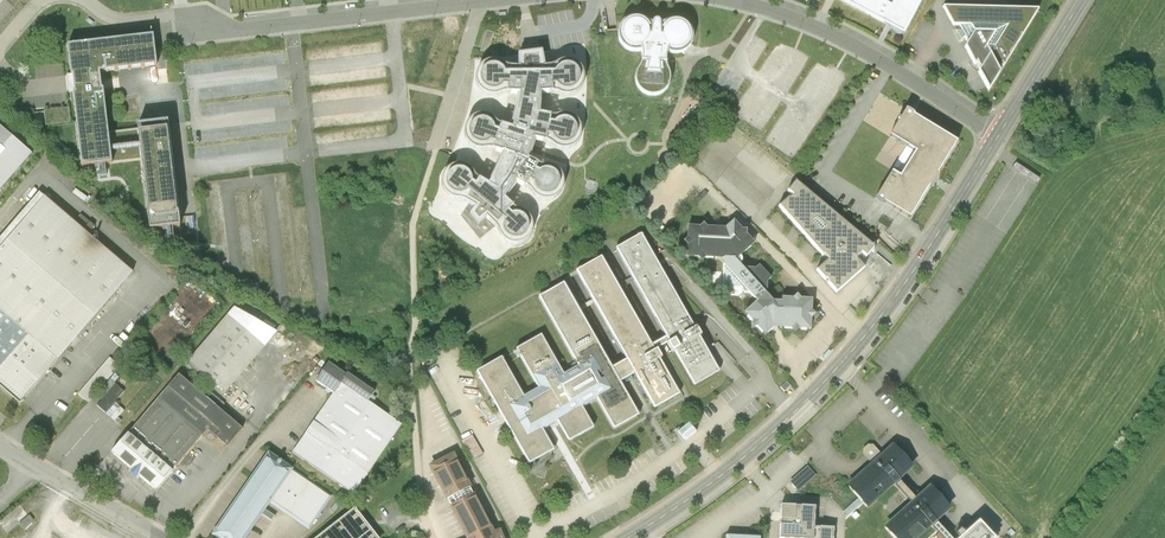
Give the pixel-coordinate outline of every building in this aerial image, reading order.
[(907,31),(911,25),(908,23),(921,0),(838,0),(884,24),(886,21),(888,21),(889,24),(891,29),(894,32),(899,34),(904,35),(907,31)] [(978,73),(989,93),(1040,10),(943,6),(953,26),(959,26),(961,31),(958,33),(962,39),(965,38),(968,43),(965,47),(975,66),(976,65),(979,70),(978,73)] [(654,25),(645,15),(632,14),(622,20),(617,34),(622,46),(632,51),(643,52),(643,57),(643,62),(638,66),(636,73),(636,80),(639,88),(644,92),(650,95),(653,96),(660,95),(668,91),(672,85),(674,79),(674,75),(672,69),(668,63),(668,53),(674,55),(681,55),(687,51),(693,45),(694,39),(695,33),(691,26),(686,22),(679,19),(671,20),(666,26),(666,19),(662,15),(656,17),(654,25)] [(494,32),(487,30),(481,51),(487,53),(494,32)] [(102,79),(102,72),(118,70),(149,66),(159,65),(155,35),(68,45),(72,75),(74,74),(75,84),(76,93),(74,93),(83,165),(112,162),(111,152),(141,149),(150,230),(180,226),(168,121),(152,123),(138,125),(138,128),(109,132),(104,90),(103,83),(102,79)] [(516,209),(505,198),(517,183),(528,188),(531,191),(536,197),(545,200),(555,198),(561,193),(565,183),(564,177),(560,170),(552,165),(544,165),(539,164),(530,158),(535,141),(539,141),(549,143),(551,146),(556,149),(562,150),(568,150),(574,147),(578,143),(581,135),(581,129),(578,121),(570,116),(563,115),(558,118),(555,118),(555,114),(543,112),(544,104),(544,94),(556,93),(560,95),(566,96),(574,95),(580,90),(585,81),(583,69),(580,64),(574,60),(569,59),(561,59),(554,65),(544,66),(542,51),(531,53),(520,54),(520,68),(508,67),(503,65),(499,62),(493,61),(487,62),(481,66),(476,72),(476,81),(479,90),(484,94),(490,96),(496,96),(502,94),(505,93),(519,94),(513,125),(504,122),(503,126),(498,124),(495,121),(492,118),(489,116),(482,115),(474,117),(469,121),(466,126),(464,134),(468,143),(475,149),(482,150),(488,149),(492,150),(505,159),(488,184),(477,178),(471,168),(463,165),(454,165),(449,168),(444,173),(442,178),(442,186),(446,193),(453,199),(461,200),(465,201),(475,208),(470,215),(479,226),(487,218),(494,226),(497,229),(501,236),(506,242),(514,245),(523,244),(530,238),(533,232),(534,223),(530,216),(526,212),(516,209)] [(70,123),(68,109),(45,111),(45,113),(46,126),(48,126),(70,123)] [(938,174),(958,143),(914,116),(915,115),(913,114),(907,110),(890,137),(915,152),(900,177),(892,172),(876,199),(884,204),(910,220),(930,188),(931,189),(934,186),(936,183),(938,178),(939,175),(938,174)] [(0,121),(0,183),(31,146),(0,121)] [(875,248),(796,183),(788,192),(793,196),(789,199),(788,199),(779,207),(823,256),(822,257),(827,263),(817,271),(837,294),(865,269),(856,259),(862,254),(867,259),(875,248)] [(21,403),(132,271),(44,197),(0,249),(0,386),(21,403)] [(194,215),(183,216),(183,227),(195,226),(194,215)] [(812,309),(812,301),(801,300),(797,296),(794,300),(782,299),(776,300),(768,290),(768,283),(771,279),(759,266),(755,269),(744,268),(741,265),(742,263),(743,259),(741,257),(754,244),(745,235),(745,231),(742,231),(734,221),(726,229),(709,228),(706,225),(702,228),(695,228),(688,228),(686,258),(701,258),(705,261),(709,259),(723,259),(723,288),(742,289),(743,292),(746,294),(748,293),(758,302),(745,314),(752,322),(752,328),(758,328),(765,336),(773,329),(779,330),(811,330),(812,318),(815,313),(812,309)] [(696,387),(721,372),(642,236),(618,250),(667,336),(652,344),(603,260),(579,273),(628,358),(613,367),(571,295),(565,284),(540,298),(581,367),(565,376),(542,336),(517,350),(540,390),(526,398),(502,358),(478,372),(504,417),(531,465),(555,451),(543,431),(558,423),(570,443),(595,429),(583,408),(599,399),(617,431),(642,417),(622,383),(630,378),(637,374),(657,409),(681,396),(661,361),(677,352),(696,387)] [(234,310),(189,364),(226,395),(276,334),(234,310)] [(77,393),(87,402),(117,369),(107,360),(77,393)] [(335,395),(342,385),(371,403),(377,394),(330,364),(317,383),(335,395)] [(121,366),(89,405),(100,414),(131,375),(121,366)] [(243,427),(179,372),(112,450),(157,489),(208,430),(227,446),(243,427)] [(787,382),(780,388),(784,393),(791,387),(787,382)] [(371,403),(342,385),(335,395),(296,455),(357,494),(403,424),(371,403)] [(461,441),(471,459),(483,453),(473,434),(461,441)] [(893,445),(850,483),(846,487),(857,499),(867,510),(894,486),(910,504),(883,528),(892,537),(919,537),(931,527),(936,532),(929,537),(950,537),(937,523),(951,510),(930,486),(915,499),(899,481),(914,468),(893,445)] [(431,466),(467,537),(502,537),(500,533),(494,534),(454,455),(431,466)] [(216,535),(220,537),(246,537),(270,502),(310,528),(330,497),(268,456),(216,535)] [(815,476),(807,467),(789,483),(798,492),(815,476)] [(854,501),(843,511),(848,517),(860,507),(854,501)] [(781,506),(779,537),(833,537),(834,529),(814,528),(815,508),(781,506)] [(324,537),(377,537),(358,513),(324,537)] [(979,520),(958,537),(995,537),(979,520)]
